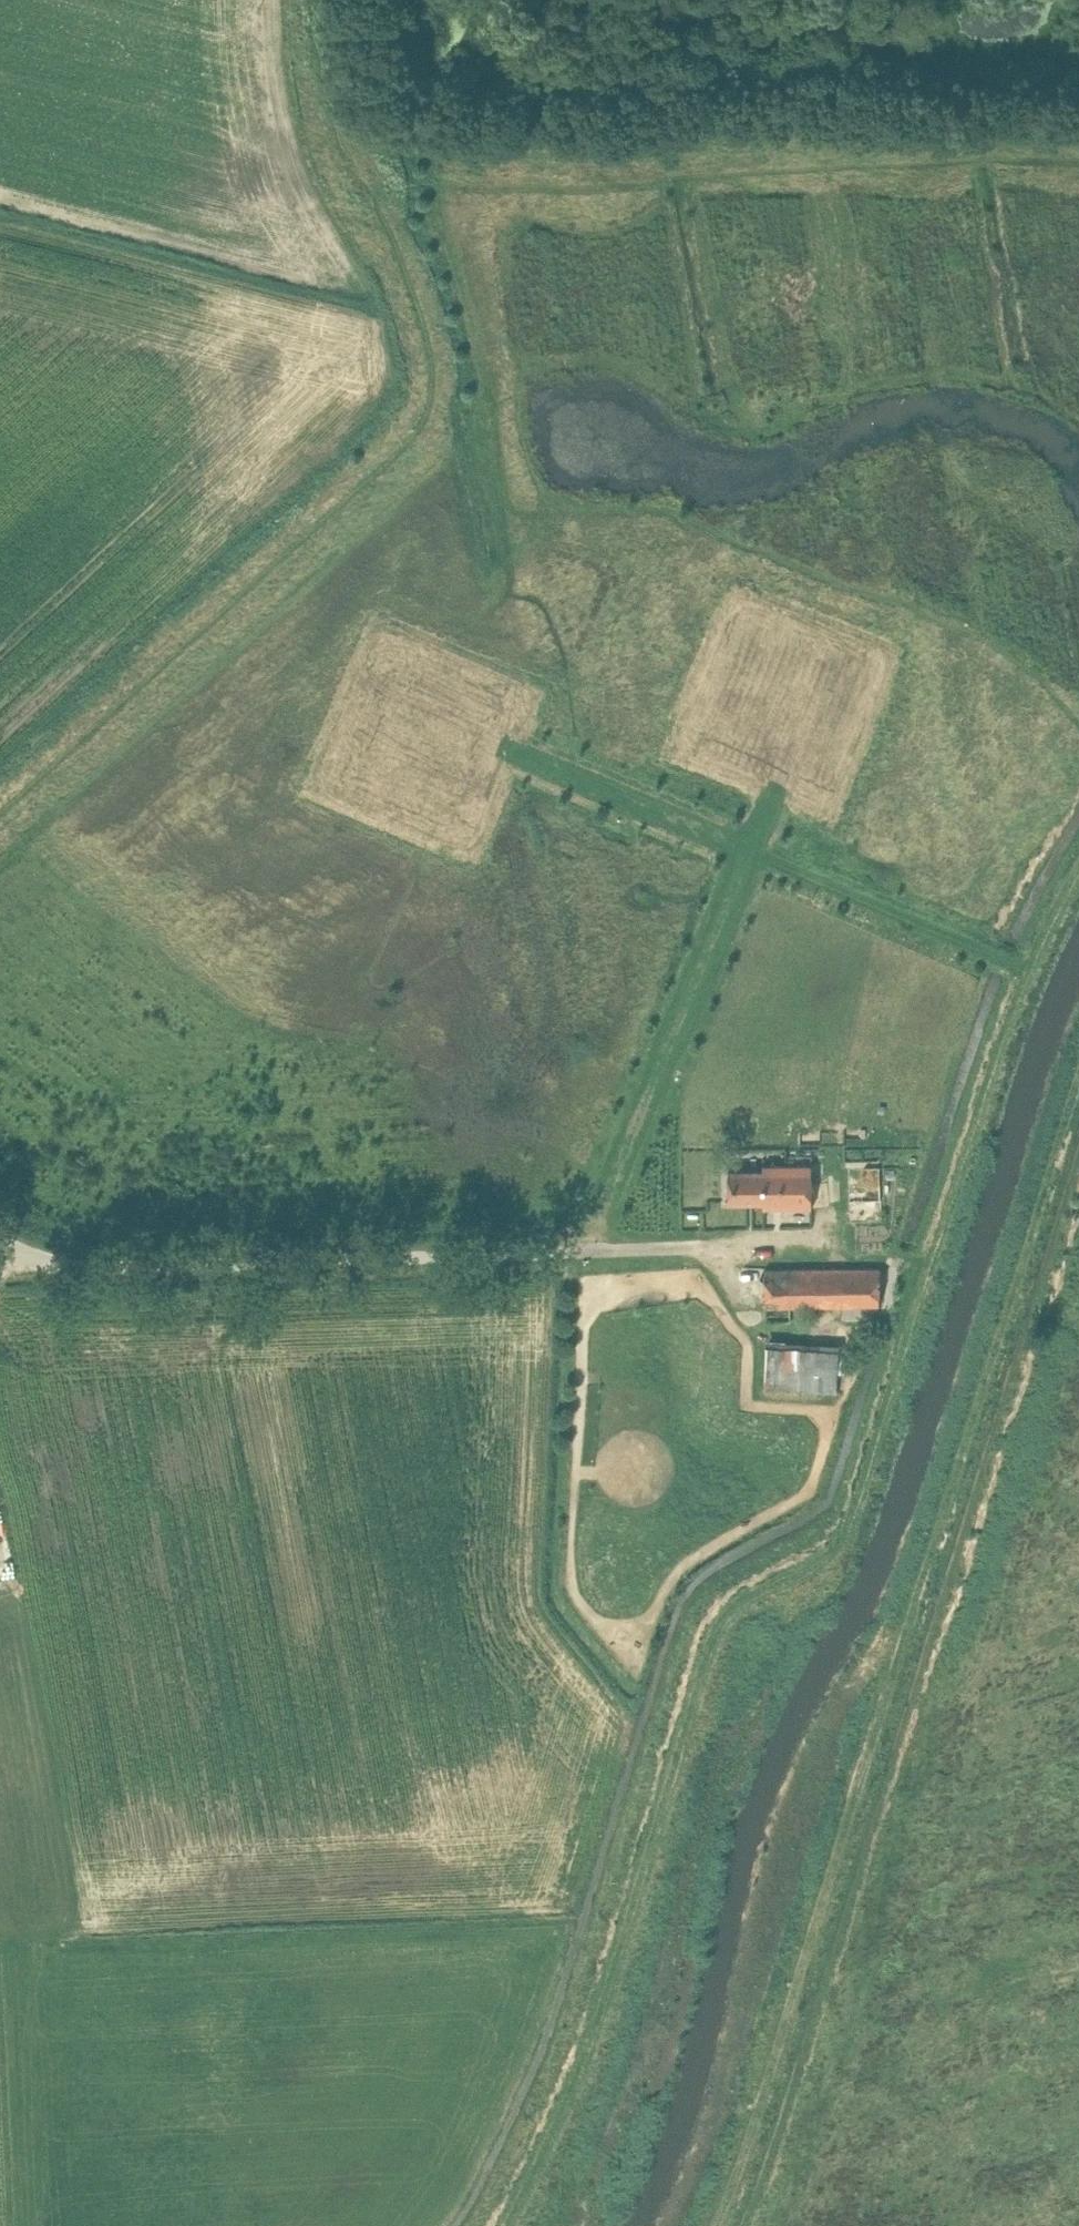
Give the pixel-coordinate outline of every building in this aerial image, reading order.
[(812,1207),(812,1163),(764,1163),(764,1170),(729,1170),(729,1202),(764,1201),(764,1207),(812,1207)] [(879,1305),(880,1268),(765,1269),(765,1322),(790,1322),(790,1306),(879,1305)] [(772,1344),(770,1389),(844,1392),(846,1347),(772,1344)]
